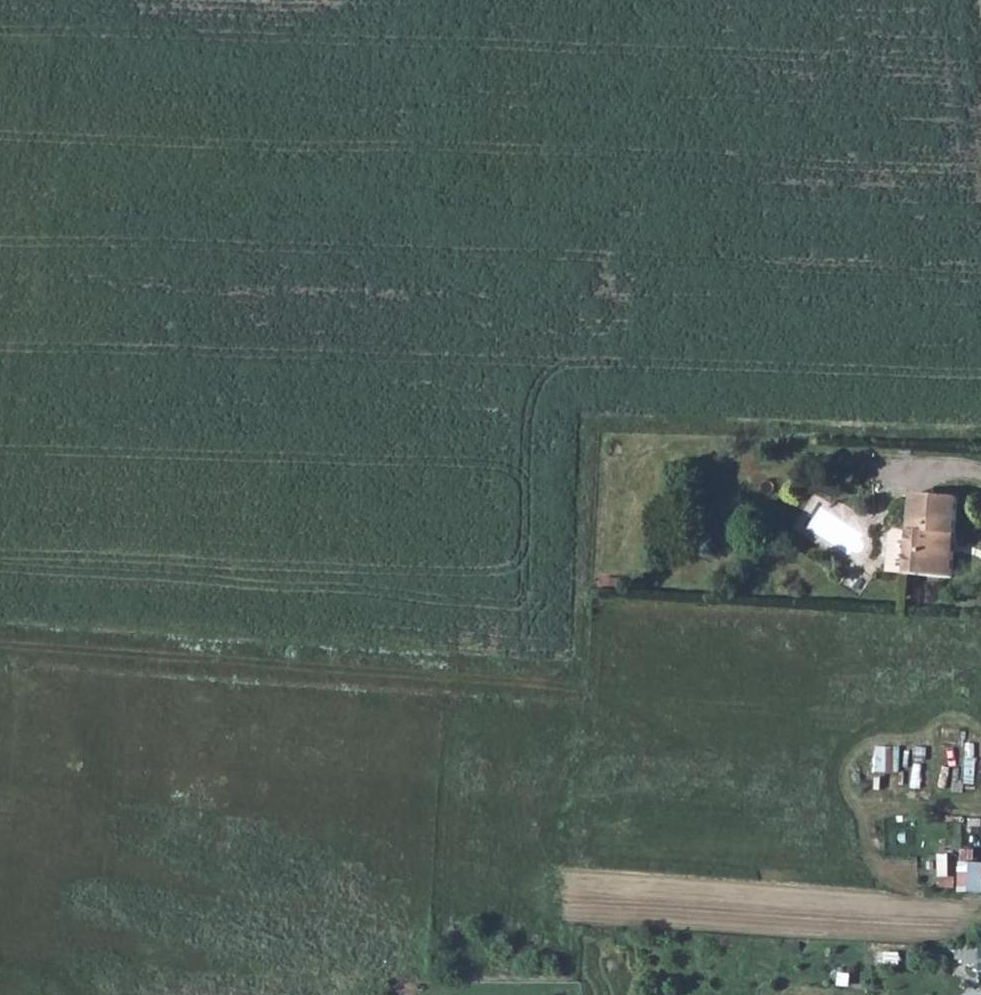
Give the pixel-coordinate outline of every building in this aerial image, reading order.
[(957,578),(959,553),(954,552),(955,512),(958,512),(959,502),(916,500),(914,534),(901,533),(897,538),(895,575),(912,575),(957,578)] [(980,889),(980,859),(962,858),(961,888),(980,889)]
